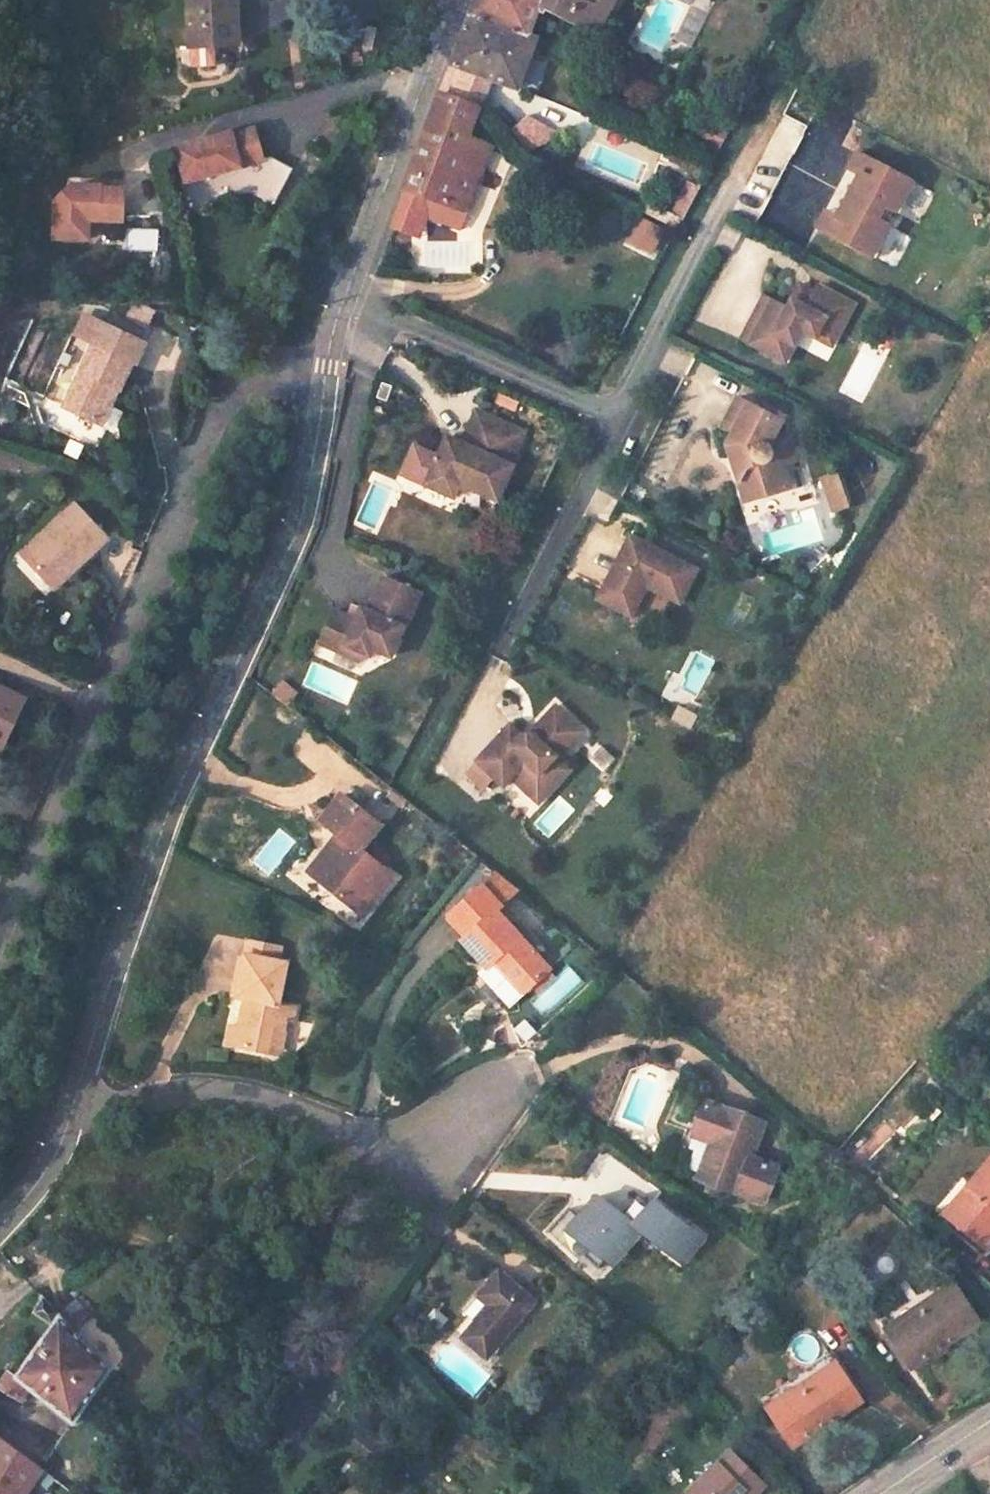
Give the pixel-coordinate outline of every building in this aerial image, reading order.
[(190,46),(233,44),(231,13),(234,13),(233,0),(186,0),(190,46)] [(471,9),(451,63),(490,78),(516,89),(534,41),(535,39),(528,37),(537,13),(543,16),(546,10),(595,34),(613,0),(474,0),(471,9)] [(389,45),(377,46),(374,59),(384,59),(389,45)] [(490,78),(451,63),(444,84),(441,93),(479,108),(490,78)] [(434,112),(406,191),(402,200),(400,206),(420,214),(427,216),(459,228),(465,214),(471,197),(490,148),(467,139),(479,108),(441,93),(434,112)] [(771,198),(804,124),(780,113),(747,187),(771,198)] [(557,132),(527,115),(509,130),(525,151),(557,132)] [(704,131),(694,126),(690,133),(700,138),(704,131)] [(238,133),(183,148),(192,182),(247,166),(247,165),(269,159),(261,129),(238,135),(238,133)] [(722,140),(704,131),(700,138),(712,144),(702,165),(707,167),(722,140)] [(918,180),(850,144),(839,164),(858,174),(836,217),(819,208),(806,233),(872,268),(918,180)] [(697,188),(686,182),(670,214),(680,219),(697,188)] [(113,186),(83,185),(68,198),(66,237),(99,239),(100,219),(135,221),(137,190),(113,189),(113,186)] [(420,214),(400,206),(392,227),(412,234),(420,214)] [(427,216),(420,214),(412,234),(419,237),(427,216)] [(622,245),(651,255),(662,227),(632,216),(622,245)] [(800,282),(792,297),(799,300),(807,286),(800,282)] [(788,304),(764,292),(741,335),(784,358),(802,326),(816,334),(826,315),(841,323),(853,302),(818,283),(814,289),(807,286),(799,300),(792,297),(788,304)] [(841,323),(826,315),(816,334),(831,342),(841,323)] [(77,335),(93,343),(102,323),(86,316),(77,335)] [(876,319),(840,392),(864,404),(900,331),(876,319)] [(93,343),(131,360),(134,362),(143,343),(102,323),(93,343)] [(131,360),(93,343),(63,406),(93,420),(109,385),(117,389),(131,360)] [(117,389),(109,385),(93,420),(100,424),(117,389)] [(783,418),(738,394),(722,425),(733,430),(727,441),(741,448),(746,464),(739,478),(745,499),(791,485),(784,464),(799,460),(792,435),(778,427),(783,418)] [(525,431),(477,409),(462,442),(453,438),(448,448),(455,451),(460,454),(456,463),(451,461),(415,445),(402,472),(454,496),(460,482),(498,500),(513,465),(510,464),(525,431)] [(460,454),(455,451),(451,461),(456,463),(460,454)] [(841,472),(822,477),(832,512),(852,507),(841,472)] [(105,539),(74,505),(21,554),(53,587),(105,539)] [(696,567),(629,533),(596,597),(616,607),(624,594),(629,597),(638,580),(645,584),(678,601),(696,567)] [(420,595),(382,578),(367,611),(366,610),(360,623),(355,620),(350,618),(333,611),(319,644),(342,654),(346,646),(357,650),(367,646),(372,648),(390,657),(403,628),(405,629),(420,595)] [(645,584),(638,580),(629,597),(624,594),(616,607),(630,614),(645,584)] [(360,623),(366,610),(360,608),(355,620),(360,623)] [(346,646),(342,654),(358,660),(369,656),(372,648),(367,646),(357,650),(346,646)] [(279,679),(267,691),(282,706),(294,694),(279,679)] [(0,689),(0,739),(4,741),(23,700),(0,689)] [(507,722),(473,759),(501,784),(509,775),(534,797),(549,780),(538,771),(549,758),(550,759),(566,742),(555,732),(568,718),(552,703),(529,727),(529,732),(519,733),(507,722)] [(668,722),(691,729),(696,712),(674,705),(668,722)] [(568,718),(555,732),(566,742),(579,727),(568,718)] [(564,772),(550,759),(549,758),(538,771),(549,780),(534,797),(538,801),(564,772)] [(379,825),(343,796),(322,821),(338,834),(329,846),(335,850),(329,859),(323,854),(309,871),(363,914),(394,877),(361,850),(379,825)] [(335,850),(329,846),(323,854),(329,859),(335,850)] [(523,994),(533,985),(549,971),(503,915),(499,910),(495,906),(517,888),(498,872),(450,917),(466,934),(461,938),(488,967),(481,974),(510,1006),(523,994)] [(499,910),(503,915),(507,911),(503,906),(499,910)] [(281,948),(249,941),(246,955),(277,962),(281,948)] [(277,962),(246,955),(237,996),(246,998),(251,999),(248,1009),(244,1008),(240,1028),(236,1044),(271,1052),(276,1030),(283,1031),(286,1019),(293,1020),(296,1008),(277,1004),(286,964),(277,962)] [(549,971),(533,985),(540,993),(556,978),(549,971)] [(240,1028),(230,1026),(226,1043),(236,1044),(240,1028)] [(283,1031),(276,1030),(271,1052),(281,1055),(286,1032),(283,1031)] [(764,1124),(707,1104),(695,1135),(714,1143),(710,1154),(694,1149),(687,1167),(704,1173),(703,1176),(739,1189),(740,1187),(765,1197),(776,1169),(751,1159),(764,1124)] [(714,1143),(695,1135),(690,1148),(694,1149),(710,1154),(714,1143)] [(968,1186),(976,1194),(953,1221),(985,1249),(989,1244),(989,1161),(968,1186)] [(976,1194),(968,1186),(945,1213),(953,1221),(976,1194)] [(599,1194),(572,1228),(592,1243),(584,1251),(598,1265),(637,1223),(651,1239),(652,1238),(679,1258),(698,1232),(685,1222),(684,1223),(653,1199),(649,1204),(639,1195),(623,1212),(599,1194)] [(487,1356),(534,1301),(499,1272),(480,1296),(479,1295),(473,1295),(465,1305),(465,1310),(477,1321),(464,1337),(487,1356)] [(977,1323),(946,1275),(879,1320),(911,1367),(927,1356),(944,1345),(977,1323)] [(43,1299),(34,1313),(54,1326),(17,1377),(9,1371),(0,1383),(0,1387),(21,1401),(30,1387),(61,1412),(73,1421),(95,1390),(109,1369),(71,1329),(57,1314),(43,1299)] [(90,1314),(77,1299),(57,1314),(71,1329),(90,1314)] [(944,1345),(927,1356),(932,1363),(949,1352),(944,1345)] [(861,1401),(828,1353),(761,1398),(793,1446),(812,1433),(829,1422),(861,1401)] [(73,1421),(61,1412),(53,1423),(65,1432),(73,1421)] [(829,1422),(812,1433),(817,1440),(834,1429),(829,1422)] [(43,1470),(37,1465),(0,1439),(0,1493),(27,1493),(43,1470)] [(729,1451),(687,1491),(690,1493),(737,1493),(743,1489),(747,1493),(755,1493),(763,1487),(729,1451)] [(358,1468),(350,1461),(339,1474),(347,1483),(358,1468)]
